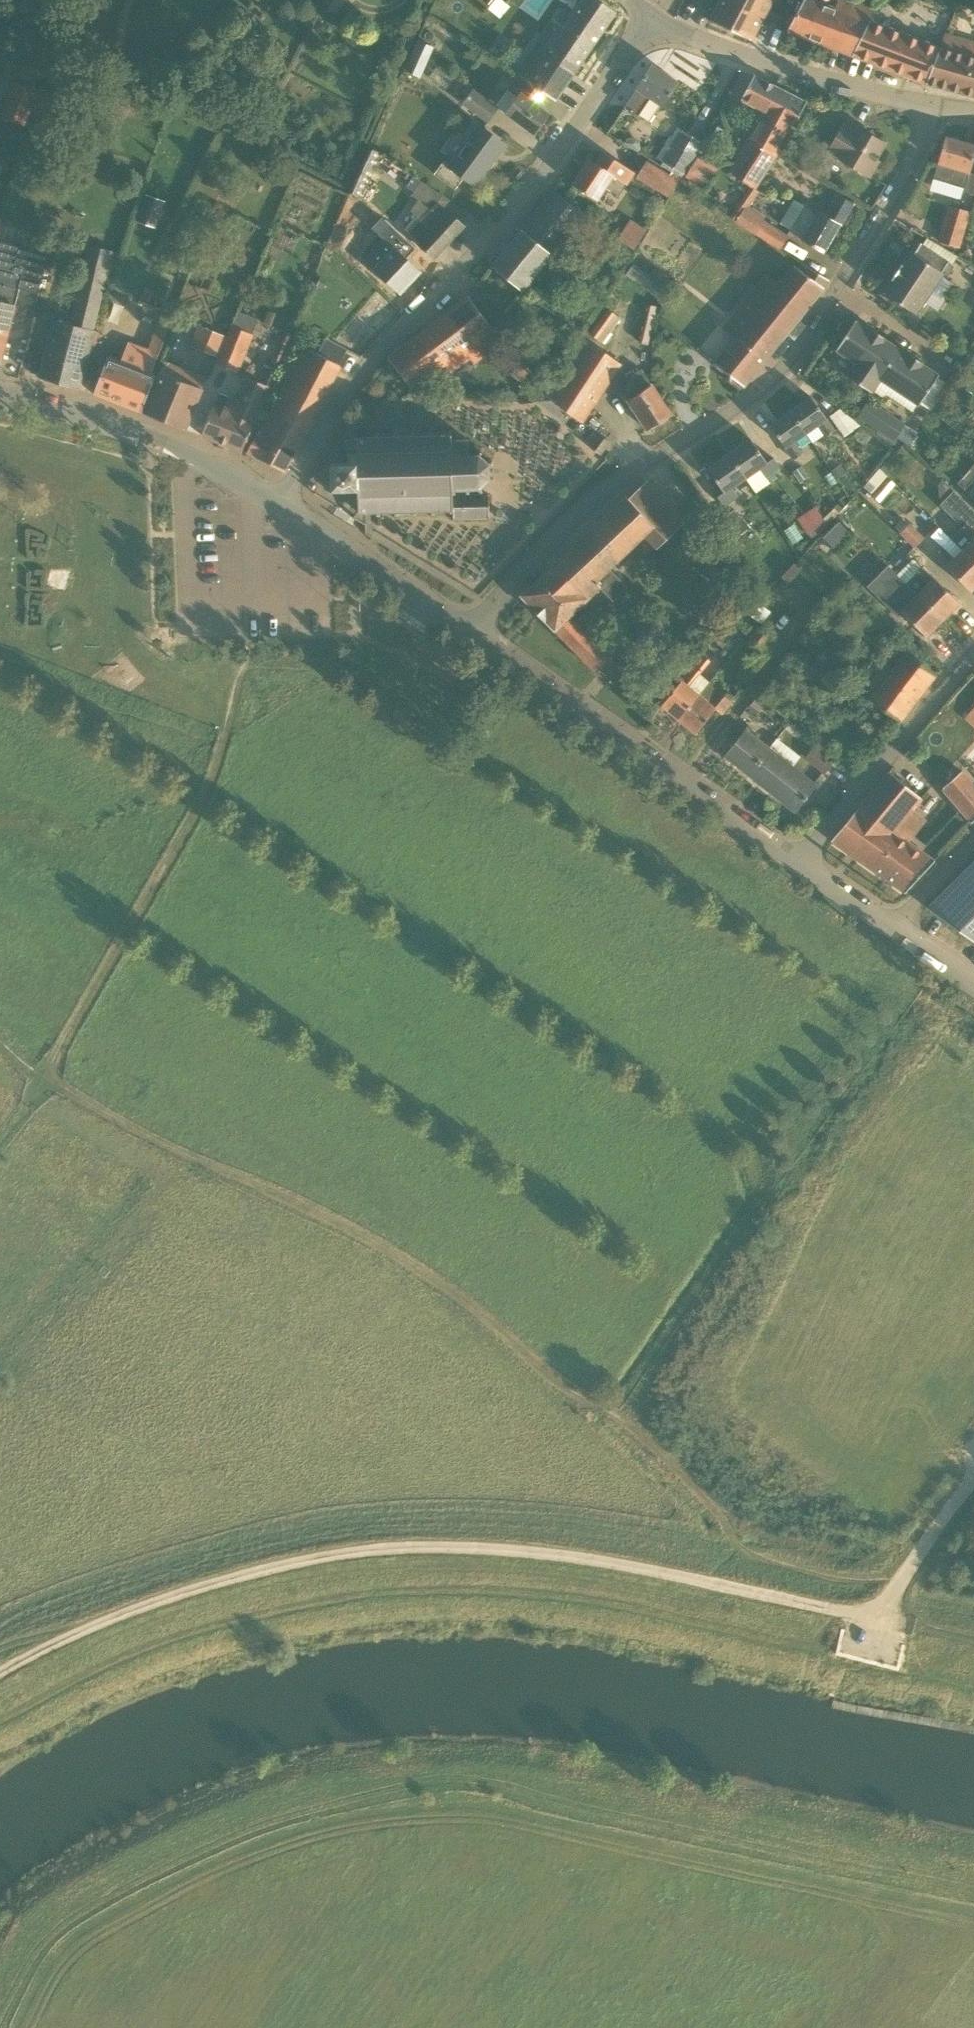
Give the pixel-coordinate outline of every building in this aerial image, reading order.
[(517,75),(556,99),(557,97),(614,14),(615,14),(616,12),(598,0),(583,0),(550,48),(537,39),(515,71),(518,73),(517,75)] [(769,0),(719,0),(710,20),(751,40),(769,0)] [(852,55),(871,17),(877,6),(860,0),(838,0),(836,6),(814,0),(803,0),(787,31),(852,55)] [(927,83),(942,47),(868,24),(871,17),(852,55),(927,83)] [(499,38),(483,27),(474,41),(490,51),(499,38)] [(947,36),(942,47),(927,83),(973,95),(973,44),(947,36)] [(430,56),(434,46),(417,39),(413,49),(430,56)] [(421,76),(430,56),(413,49),(404,69),(421,76)] [(649,120),(659,106),(676,80),(652,64),(636,88),(636,89),(624,107),(638,116),(639,114),(649,120)] [(742,206),(744,207),(749,205),(759,191),(754,188),(778,155),(789,136),(807,101),(754,74),(741,100),(762,112),(760,114),(746,139),(729,170),(750,185),(728,216),(733,219),(742,206)] [(556,99),(517,75),(508,90),(515,95),(504,112),(535,134),(550,113),(540,106),(547,95),(555,101),(556,99)] [(25,124),(37,89),(14,81),(1,116),(25,124)] [(487,121),(497,107),(472,89),(462,102),(487,121)] [(855,130),(844,123),(828,151),(870,176),(879,161),(876,159),(885,143),(857,127),(855,130)] [(474,185),(505,143),(480,125),(450,166),(444,161),(435,173),(455,188),(463,176),(474,185)] [(702,142),(678,127),(674,135),(671,133),(657,157),(683,173),(702,142)] [(970,171),(973,156),(973,144),(946,136),(933,178),(947,182),(964,188),(963,191),(973,194),(973,172),(970,171)] [(359,195),(379,151),(369,147),(349,191),(359,195)] [(634,172),(603,151),(596,163),(590,158),(572,184),(598,201),(607,186),(619,194),(634,172)] [(709,183),(698,176),(708,161),(698,155),(685,175),(705,188),(709,183)] [(673,173),(671,176),(646,161),(637,176),(670,196),(680,178),(673,173)] [(405,186),(414,191),(421,180),(412,174),(405,186)] [(443,193),(421,180),(414,191),(412,195),(432,207),(421,219),(416,215),(404,228),(420,242),(419,243),(434,257),(464,225),(449,211),(438,201),(443,193)] [(554,251),(587,216),(554,189),(492,265),(520,289),(550,248),(554,251)] [(817,212),(805,205),(791,229),(789,232),(823,252),(840,224),(841,225),(854,203),(837,193),(825,214),(818,210),(817,212)] [(166,202),(146,195),(137,222),(157,229),(166,202)] [(973,206),(955,200),(943,236),(961,243),(973,206)] [(343,231),(356,242),(374,220),(361,209),(343,231)] [(382,236),(363,257),(374,267),(373,268),(386,280),(383,283),(394,293),(397,290),(400,292),(412,278),(409,276),(418,267),(406,255),(414,246),(380,215),(375,222),(370,226),(371,227),(382,236)] [(631,217),(618,238),(633,247),(646,227),(631,217)] [(763,220),(755,233),(779,248),(787,235),(763,220)] [(1,362),(19,288),(39,293),(48,255),(25,249),(26,247),(0,241),(0,362),(1,362)] [(950,260),(922,242),(915,252),(911,250),(903,263),(903,262),(893,277),(893,278),(885,291),(918,312),(944,273),(948,276),(955,265),(950,261),(950,260)] [(70,322),(56,319),(40,377),(78,388),(96,325),(113,251),(88,245),(70,322)] [(625,271),(660,297),(669,285),(634,259),(625,271)] [(748,294),(733,312),(746,322),(715,363),(728,373),(744,386),(824,287),(829,279),(811,268),(801,261),(797,266),(792,262),(777,281),(775,279),(766,272),(755,285),(768,295),(761,304),(748,294)] [(468,295),(388,357),(413,390),(441,369),(465,350),(471,357),(473,360),(488,348),(481,339),(494,329),(468,295)] [(648,304),(639,341),(648,343),(656,306),(648,304)] [(164,308),(148,348),(156,361),(175,312),(164,308)] [(602,343),(621,318),(607,308),(588,333),(602,343)] [(238,372),(254,334),(251,333),(257,318),(236,310),(226,336),(199,325),(191,345),(218,356),(216,363),(238,372)] [(871,330),(855,320),(836,350),(855,363),(847,376),(872,392),(881,380),(919,405),(939,375),(922,364),(923,362),(910,354),(909,355),(884,339),(885,337),(872,329),(871,330)] [(257,435),(256,434),(247,452),(257,457),(285,471),(341,365),(339,364),(347,350),(329,340),(322,354),(304,345),(257,435)] [(552,398),(583,422),(622,364),(591,341),(552,398)] [(156,373),(152,372),(120,359),(108,355),(94,393),(123,405),(141,412),(156,373)] [(661,422),(667,419),(668,415),(670,413),(640,369),(625,378),(627,381),(619,386),(647,428),(657,421),(661,422)] [(185,429),(202,388),(161,372),(145,413),(185,429)] [(219,391),(209,416),(202,434),(242,450),(268,383),(245,375),(244,379),(237,398),(219,391)] [(877,429),(875,432),(891,443),(905,421),(868,397),(856,415),(877,429)] [(808,398),(789,411),(803,432),(813,425),(820,435),(822,433),(825,437),(835,430),(827,417),(823,420),(808,398)] [(846,414),(841,407),(830,415),(845,436),(861,426),(847,413),(846,414)] [(792,440),(803,432),(789,411),(770,425),(794,459),(802,454),(792,440)] [(452,439),(452,430),(449,430),(449,435),(433,435),(433,430),(430,430),(430,435),(415,436),(415,431),(412,431),(396,432),(396,431),(393,431),(394,436),(378,436),(378,432),(375,432),(375,436),(359,437),(355,434),(353,436),(357,439),(356,439),(344,440),(345,455),(348,455),(348,461),(331,462),(332,488),(358,487),(358,509),(353,517),(356,519),(360,511),(376,511),(377,515),(380,515),(380,511),(395,510),(395,515),(398,515),(398,514),(413,514),(413,515),(416,515),(416,510),(432,509),(432,514),(434,514),(434,509),(450,509),(450,514),(453,514),(453,518),(489,517),(489,493),(482,494),(482,491),(481,487),(488,479),(492,480),(493,478),(489,476),(489,465),(493,463),(492,461),(488,462),(480,455),(482,451),(479,450),(478,454),(468,455),(468,438),(466,439),(466,440),(454,440),(454,439),(452,439)] [(599,454),(609,440),(600,434),(590,447),(599,454)] [(751,438),(729,453),(745,476),(759,466),(767,477),(781,467),(774,457),(767,462),(765,459),(751,438)] [(725,504),(738,495),(732,485),(745,476),(729,453),(707,468),(724,491),(719,495),(725,504)] [(841,463),(831,470),(837,479),(847,472),(841,463)] [(802,466),(793,472),(800,482),(809,476),(802,466)] [(863,485),(871,494),(886,476),(879,468),(863,485)] [(973,480),(973,479),(973,473),(970,469),(964,476),(971,482),(973,480)] [(971,482),(964,476),(958,483),(965,489),(971,482)] [(686,521),(672,506),(660,495),(646,480),(629,497),(626,496),(557,562),(587,594),(598,584),(612,600),(626,587),(607,566),(642,533),(658,549),(686,521)] [(943,480),(939,484),(939,497),(943,501),(954,490),(943,480)] [(954,490),(943,501),(941,503),(964,526),(951,538),(962,550),(973,561),(973,510),(954,490)] [(814,506),(795,519),(806,534),(818,526),(821,531),(829,526),(814,506)] [(733,537),(746,528),(733,508),(719,518),(733,537)] [(839,520),(823,535),(837,550),(853,535),(839,520)] [(914,547),(923,538),(909,523),(900,532),(914,547)] [(962,550),(954,558),(943,547),(935,555),(971,591),(973,587),(973,561),(962,550)] [(522,595),(523,596),(597,671),(612,657),(567,612),(587,594),(557,562),(522,595)] [(787,582),(799,569),(792,563),(780,575),(787,582)] [(959,602),(935,578),(923,566),(906,583),(943,619),(959,602)] [(926,636),(943,619),(906,583),(897,574),(876,595),(898,616),(902,612),(926,636)] [(752,616),(760,604),(751,595),(741,607),(752,616)] [(890,637),(900,626),(871,601),(861,613),(867,618),(863,623),(882,639),(887,634),(890,637)] [(761,623),(770,612),(760,604),(752,616),(761,623)] [(766,658),(779,642),(758,625),(746,641),(766,658)] [(900,721),(936,675),(906,652),(868,696),(900,721)] [(679,719),(700,691),(691,684),(707,663),(700,657),(661,705),(679,719)] [(713,701),(700,691),(679,719),(696,733),(717,706),(722,709),(730,698),(721,691),(713,701)] [(755,697),(747,709),(756,716),(764,704),(755,697)] [(749,772),(769,747),(746,728),(724,755),(737,766),(739,764),(749,772)] [(824,772),(833,762),(813,746),(805,757),(824,772)] [(772,793),(792,765),(769,747),(749,772),(760,781),(759,783),(772,793)] [(792,765),(772,793),(783,802),(785,800),(797,810),(817,785),(792,765)] [(973,819),(973,790),(958,772),(939,789),(969,823),(973,819)] [(905,892),(915,882),(933,862),(903,840),(918,819),(908,812),(919,797),(887,773),(831,840),(905,892)] [(926,907),(973,940),(973,860),(926,907)]
